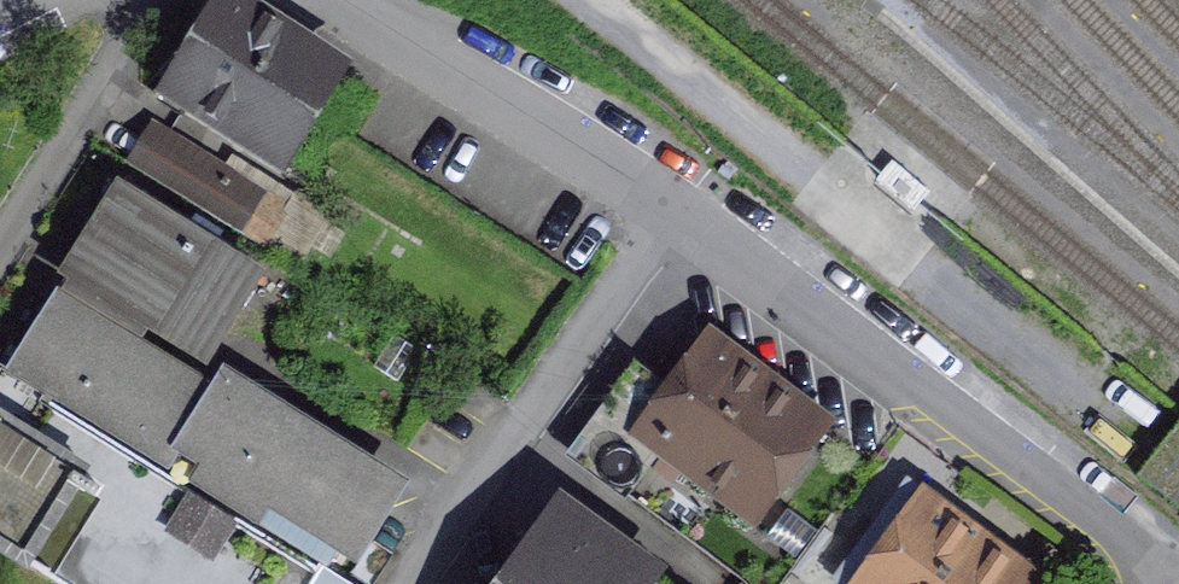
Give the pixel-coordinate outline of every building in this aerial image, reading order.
[(229,0),(225,0),(162,99),(180,110),(188,97),(279,154),(334,66),(229,0)] [(330,565),(382,483),(221,383),(210,397),(57,306),(16,369),(330,565)] [(716,327),(639,431),(760,520),(837,415),(716,327)] [(1139,474),(1178,506),(1178,422),(1139,474)] [(0,427),(0,536),(26,553),(76,476),(0,427)] [(860,583),(1045,583),(1048,579),(926,492),(860,583)] [(508,583),(678,583),(565,504),(508,583)]
